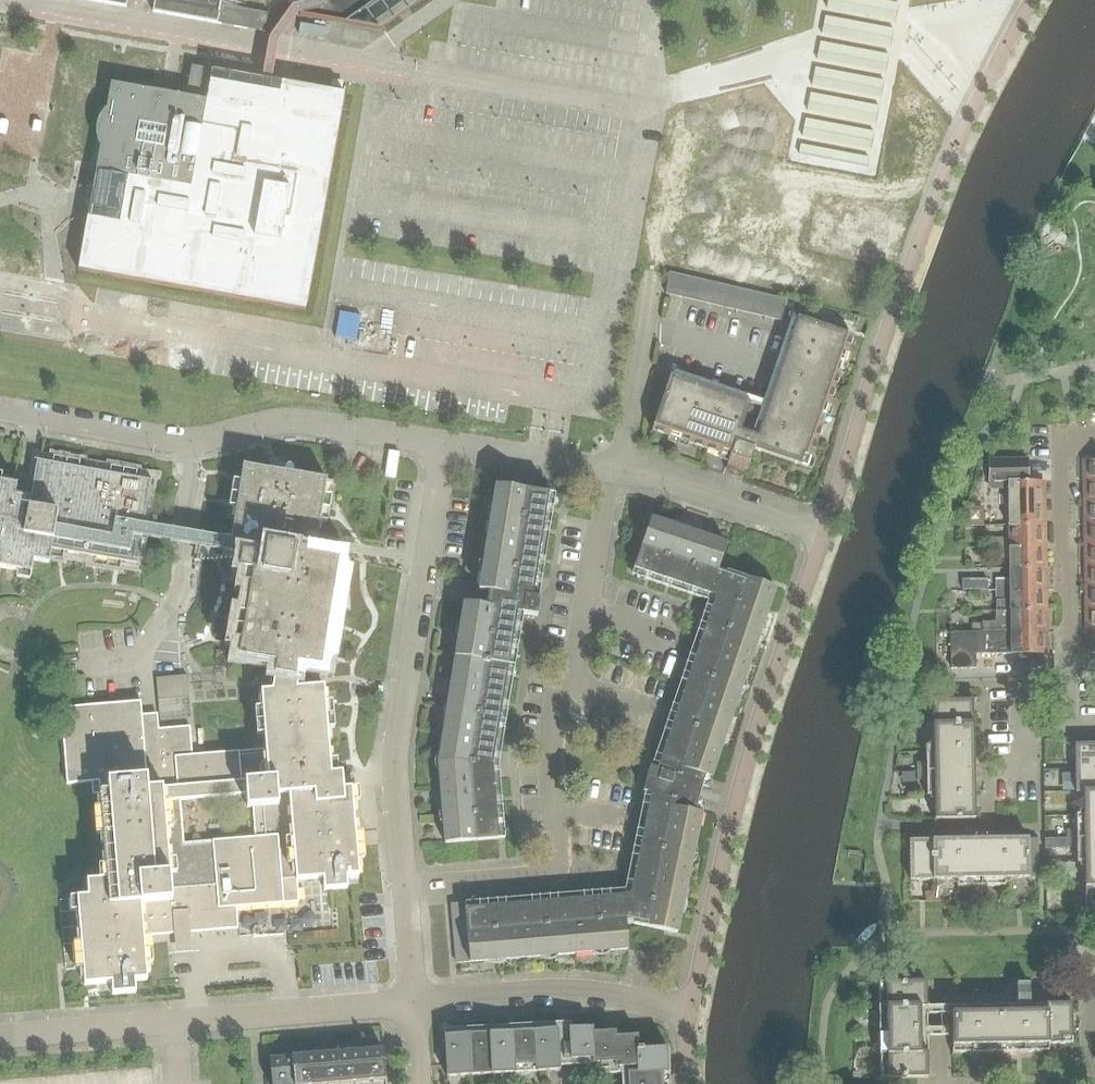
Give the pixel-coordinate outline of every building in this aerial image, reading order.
[(153,12),(217,23),(265,32),(268,13),(221,5),(221,0),(153,0),(155,0),(153,12)] [(295,2),(302,3),(300,16),(315,19),(330,21),(331,21),(344,24),(378,0),(285,0),(295,2)] [(300,16),(302,3),(295,2),(272,33),(268,39),(268,42),(266,55),(265,59),(264,64),(263,70),(262,74),(261,79),(271,81),(272,76),(273,71),(274,66),(275,60),(275,57),(278,44),(278,43),(297,15),(300,16)] [(157,92),(111,83),(107,109),(106,109),(103,111),(101,114),(100,116),(99,119),(98,121),(97,124),(96,127),(96,130),(96,132),(96,135),(96,138),(97,141),(98,143),(99,146),(100,146),(93,187),(90,202),(87,218),(78,270),(305,311),(344,94),(271,81),(261,79),(255,78),(191,66),(186,97),(174,94),(157,92)] [(816,246),(880,262),(892,215),(831,200),(828,211),(847,216),(839,245),(818,240),(816,246)] [(671,271),(666,293),(695,300),(700,278),(671,271)] [(700,278),(695,300),(724,307),(729,285),(700,278)] [(729,285),(724,307),(753,314),(758,292),(729,285)] [(758,292),(753,314),(781,321),(787,299),(758,292)] [(787,301),(785,308),(793,310),(795,303),(787,301)] [(675,371),(672,370),(671,373),(670,376),(651,431),(729,457),(726,466),(729,471),(741,475),(746,472),(754,450),(807,468),(852,336),(798,318),(795,317),(792,316),(791,319),(763,401),(675,371)] [(991,460),(992,483),(1010,483),(1011,525),(1045,525),(1045,500),(1043,500),(1042,481),(1029,481),(1028,459),(991,460)] [(37,460),(30,497),(23,496),(15,494),(17,483),(0,481),(0,567),(31,572),(33,560),(49,563),(51,549),(137,564),(141,537),(144,523),(151,480),(37,460)] [(1084,460),(1084,482),(1094,482),(1094,460),(1084,460)] [(243,465),(231,539),(186,531),(144,523),(141,537),(187,545),(229,552),(241,554),(238,570),(252,572),(238,658),(266,662),(276,664),(274,676),(273,683),(271,691),(297,689),(298,684),(298,680),(300,668),(322,672),(333,606),(341,556),(304,550),(305,543),(306,535),(317,537),(327,479),(243,465)] [(1084,482),(1084,504),(1094,504),(1094,482),(1084,482)] [(446,773),(439,773),(442,807),(448,806),(450,825),(443,825),(445,843),(499,839),(505,838),(505,835),(505,833),(504,826),(504,824),(504,820),(502,803),(502,798),(499,764),(504,730),(505,725),(508,709),(509,705),(513,679),(513,675),(522,622),(523,614),(537,616),(540,599),(538,599),(540,589),(544,564),(545,560),(549,534),(549,529),(552,512),(553,507),(554,500),(555,495),(549,494),(496,485),(493,503),(490,521),(484,555),(481,573),(480,582),(476,605),(464,603),(461,621),(467,622),(464,640),(458,639),(455,657),(461,658),(460,666),(454,665),(448,698),(455,699),(452,717),(445,716),(440,750),(446,751),(446,773)] [(1085,525),(1094,525),(1094,504),(1084,504),(1085,525)] [(967,507),(967,523),(983,523),(983,507),(967,507)] [(465,902),(452,903),(456,963),(487,961),(487,954),(505,953),(506,959),(539,956),(539,950),(557,949),(558,955),(591,952),(591,946),(609,944),(610,951),(628,949),(626,925),(625,918),(634,920),(634,924),(664,930),(677,933),(680,915),(674,914),(678,896),(684,897),(691,864),(685,863),(688,845),(695,846),(702,813),(695,812),(705,776),(711,778),(722,746),(716,744),(722,727),(728,729),(739,697),(732,695),(738,677),(744,679),(755,647),(749,645),(755,628),(761,630),(767,612),(761,610),(764,603),(770,605),(775,588),(762,584),(727,571),(724,577),(716,575),(727,544),(710,538),(708,544),(700,542),(702,536),(685,530),(683,536),(666,530),(668,524),(651,518),(633,569),(631,575),(636,576),(643,579),(647,580),(650,581),(666,587),(670,588),(689,595),(693,596),(706,600),(707,601),(705,608),(651,767),(649,767),(643,792),(644,792),(636,835),(625,889),(477,901),(470,902),(465,902)] [(1045,525),(1011,525),(1011,537),(988,537),(988,547),(1045,547),(1045,525)] [(1085,547),(1094,546),(1094,525),(1085,525),(1085,547)] [(1085,547),(1085,568),(1094,568),(1094,546),(1085,547)] [(1045,547),(988,547),(988,559),(1011,559),(1011,568),(1046,568),(1045,547)] [(1046,568),(1011,568),(1011,578),(995,579),(995,590),(1046,589),(1046,568)] [(1085,568),(1086,589),(1094,589),(1094,568),(1085,568)] [(987,578),(979,578),(979,589),(981,589),(987,589),(987,578)] [(995,590),(996,610),(1046,610),(1046,589),(995,590)] [(1094,610),(1094,589),(1086,589),(1086,611),(1094,610)] [(982,623),(982,632),(1047,632),(1046,610),(996,610),(996,622),(982,623)] [(1094,631),(1094,610),(1086,611),(1086,631),(1094,631)] [(982,623),(972,623),(972,633),(982,632),(982,623)] [(1087,648),(1088,648),(1089,653),(1094,653),(1094,631),(1086,631),(1087,648)] [(1047,632),(982,632),(972,633),(951,633),(951,668),(977,668),(977,655),(1017,654),(1037,654),(1047,654),(1047,650),(1049,648),(1049,641),(1047,639),(1047,632)] [(187,675),(180,676),(157,678),(161,721),(191,718),(190,703),(187,675)] [(355,835),(355,831),(351,787),(343,788),(342,773),(331,773),(323,687),(297,689),(271,691),(260,692),(266,749),(192,755),(189,726),(170,728),(143,730),(140,701),(116,703),(60,708),(65,766),(66,784),(91,782),(92,794),(99,793),(103,835),(106,879),(87,881),(88,896),(77,898),(82,968),(84,985),(98,984),(110,983),(111,995),(116,994),(135,993),(135,981),(147,980),(143,936),(167,934),(206,931),(221,930),(238,928),(236,907),(248,906),(276,904),(299,902),(297,881),(323,878),(324,890),(330,890),(347,888),(347,876),(359,875),(356,846),(355,835)] [(934,796),(935,820),(975,819),(973,699),(972,699),(972,690),(933,690),(933,700),(933,747),(926,747),(926,763),(917,763),(917,781),(926,781),(926,796),(934,796)] [(1094,910),(1094,744),(1075,744),(1075,793),(1083,792),(1084,814),(1076,815),(1076,830),(1067,830),(1067,848),(1076,848),(1077,863),(1084,863),(1085,910),(1094,910)] [(1044,771),(1044,782),(1052,782),(1052,771),(1044,771)] [(1029,878),(1038,877),(1038,838),(1028,838),(909,840),(909,880),(956,879),(957,887),(972,887),(972,896),(990,896),(990,887),(1005,886),(1005,878),(1029,878)] [(926,981),(878,982),(878,1006),(879,1030),(879,1054),(879,1078),(918,1078),(928,1078),(927,1053),(927,1039),(927,1036),(927,1035),(927,1029),(926,1014),(926,1006),(926,981)] [(1017,1004),(951,1006),(952,1035),(952,1038),(952,1054),(1048,1052),(1048,1044),(1072,1044),(1071,1004),(1048,1004),(1042,1004),(1042,995),(1036,995),(1036,990),(1029,990),(1029,983),(1016,983),(1017,1004)] [(952,1035),(951,1006),(940,1006),(926,1006),(926,1014),(927,1029),(927,1035),(941,1035),(952,1035)] [(563,1022),(563,1029),(565,1065),(586,1064),(587,1070),(609,1069),(609,1074),(619,1073),(621,1073),(622,1083),(669,1083),(667,1047),(643,1048),(643,1047),(638,1047),(637,1035),(624,1036),(619,1036),(616,1036),(615,1031),(602,1032),(596,1032),(593,1032),(593,1027),(580,1028),(579,1028),(573,1028),(572,1021),(568,1022),(563,1022)] [(448,1029),(444,1029),(444,1032),(444,1033),(444,1035),(447,1077),(547,1071),(560,1070),(560,1066),(565,1065),(563,1029),(563,1022),(557,1022),(544,1023),(450,1029),(448,1029)] [(386,1080),(383,1049),(361,1051),(360,1046),(314,1050),(314,1055),(270,1058),(272,1083),(386,1083),(386,1080)]
